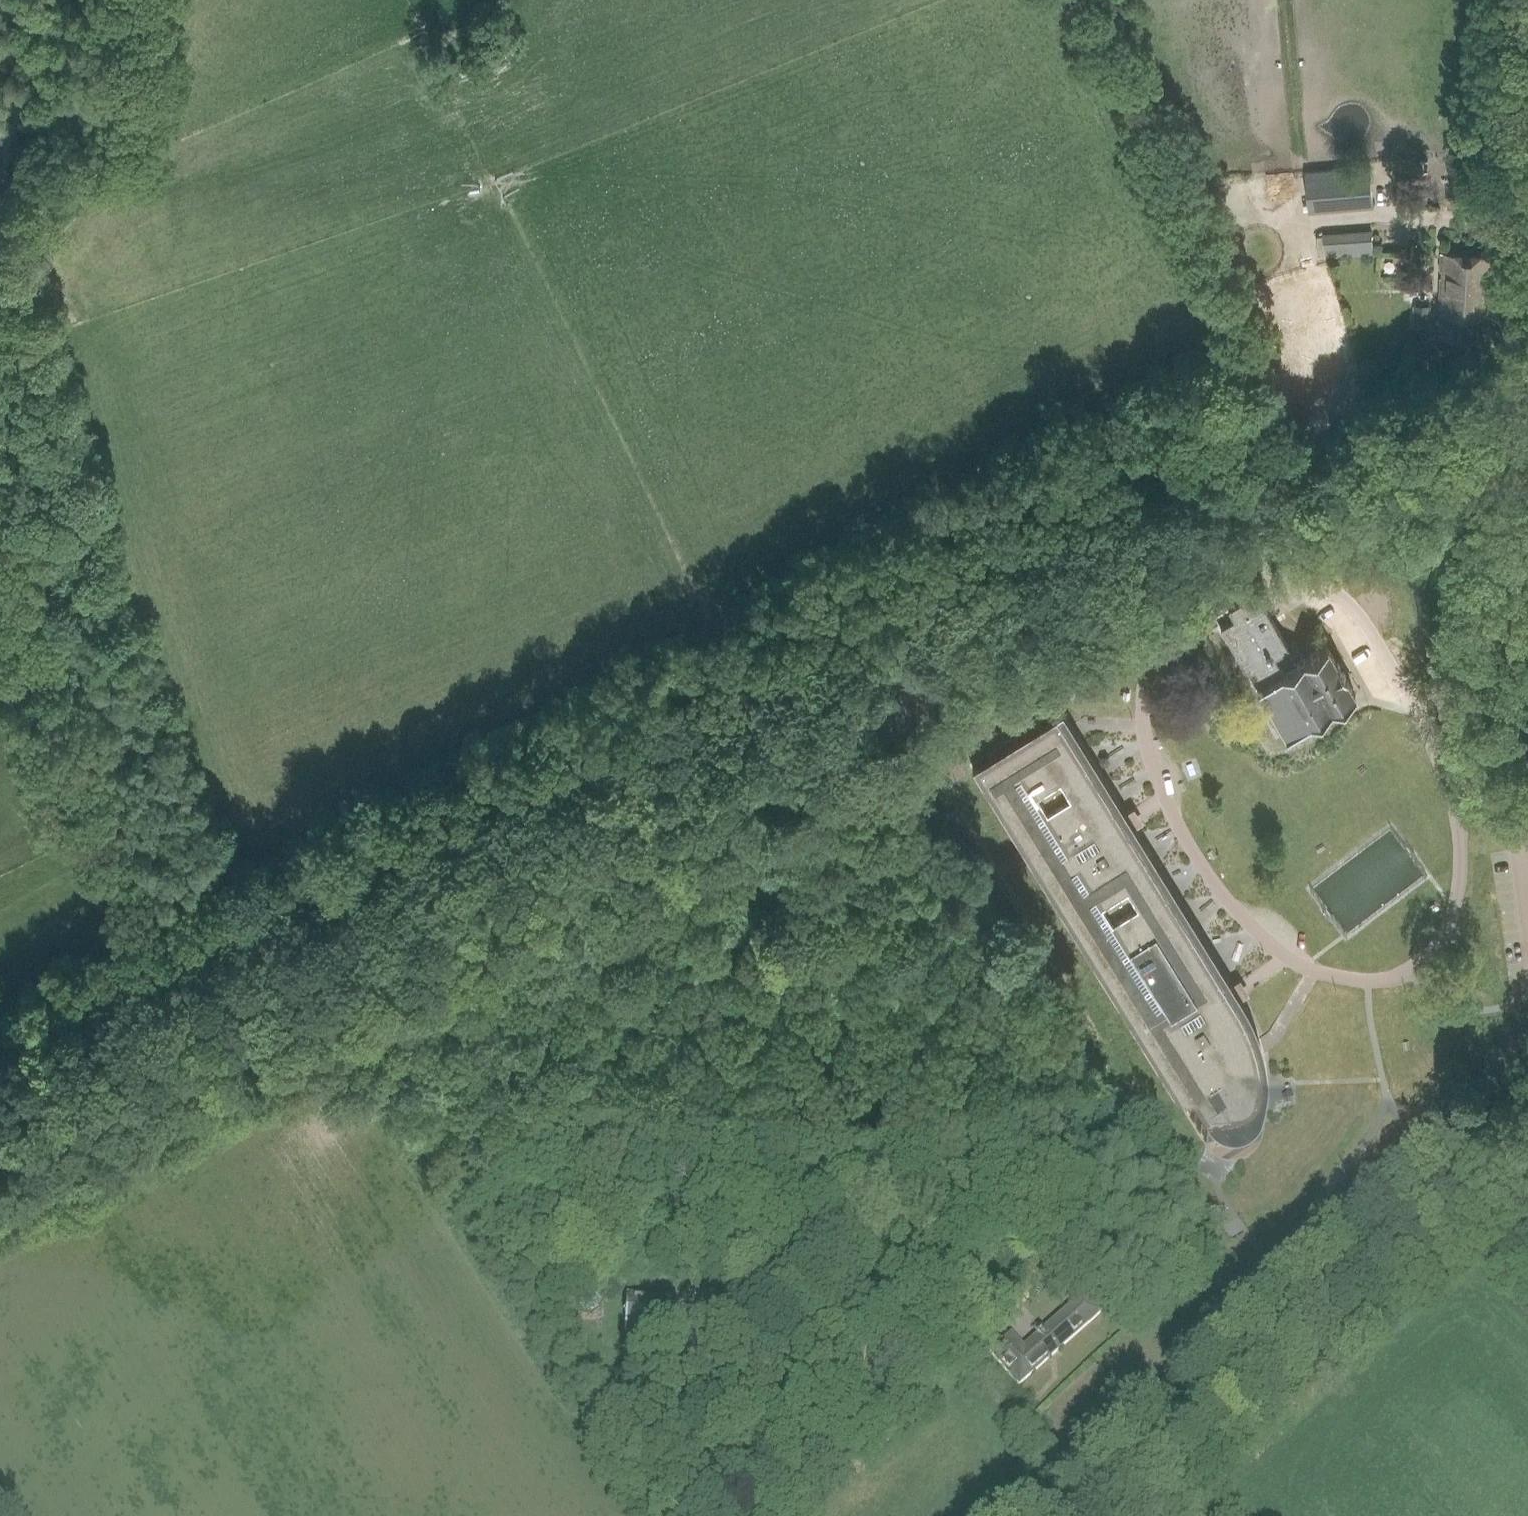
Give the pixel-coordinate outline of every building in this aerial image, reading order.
[(1420,174),(1429,174),(1429,160),(1420,160),(1420,174)] [(1307,170),(1310,212),(1375,207),(1372,165),(1307,170)] [(1371,232),(1323,235),(1325,256),(1372,253),(1371,232)] [(1492,315),(1495,255),(1443,252),(1439,338),(1476,339),(1477,315),(1492,315)] [(1431,304),(1414,304),(1413,328),(1430,328),(1431,304)] [(1314,718),(1356,694),(1345,676),(1346,676),(1339,663),(1338,664),(1326,643),(1295,661),(1286,647),(1288,645),(1256,589),(1214,614),(1220,623),(1220,624),(1247,671),(1249,670),(1257,684),(1256,685),(1285,735),(1288,734),(1314,718)] [(1148,1050),(1159,1068),(1178,1098),(1206,1144),(1237,1139),(1241,1138),(1245,1137),(1249,1135),(1252,1133),(1255,1130),(1257,1126),(1259,1122),(1259,1118),(1261,1102),(1261,1085),(1259,1068),(1256,1053),(1252,1039),(1246,1025),(1239,1011),(1228,993),(1196,942),(1148,865),(1104,794),(1056,715),(974,766),(1002,812),(1032,861),(1062,910),(1090,955),(1120,1003),(1148,1050)] [(1019,1385),(1101,1313),(1084,1294),(1023,1348),(1011,1334),(1003,1342),(999,1337),(985,1347),(1019,1385)] [(675,1338),(677,1298),(627,1295),(625,1335),(675,1338)]
